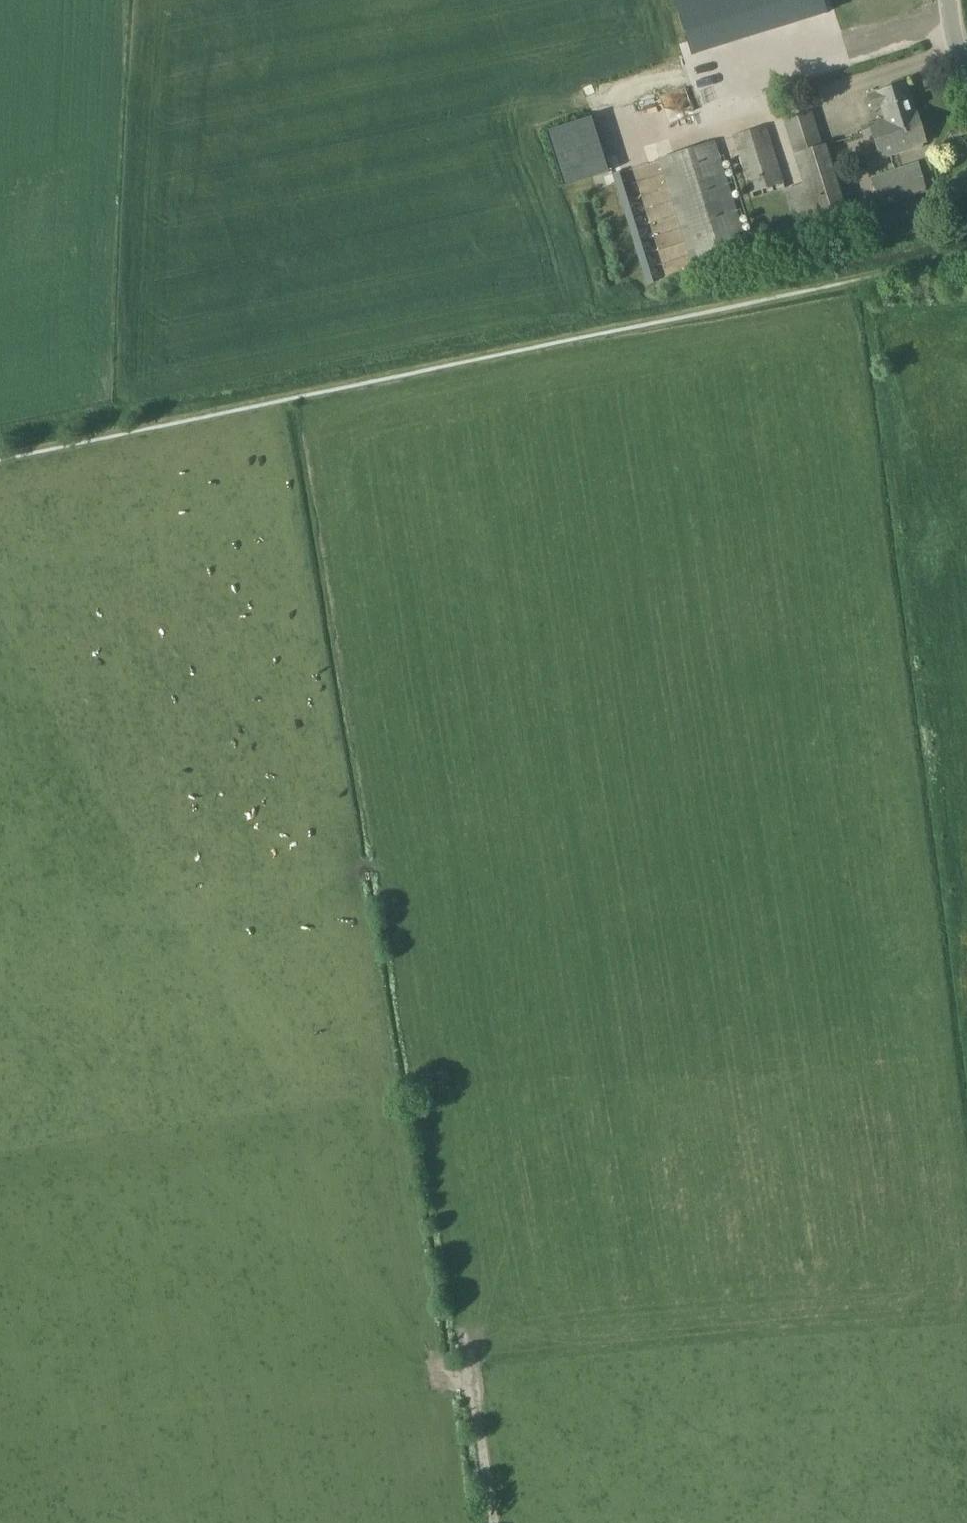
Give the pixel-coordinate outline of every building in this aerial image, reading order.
[(696,44),(824,8),(821,0),(683,0),(696,44)] [(873,110),(881,107),(885,119),(869,124),(880,159),(911,149),(910,147),(926,142),(907,84),(877,93),(868,96),(873,110)] [(782,120),(793,154),(822,146),(811,112),(782,120)] [(752,199),(785,189),(766,126),(732,136),(752,199)] [(750,254),(715,141),(659,159),(694,271),(750,254)] [(802,184),(817,235),(851,225),(826,145),(822,146),(793,154),(793,155),(802,184)] [(927,192),(918,162),(871,178),(881,208),(927,192)] [(783,190),(800,241),(817,235),(802,184),(783,190)]
